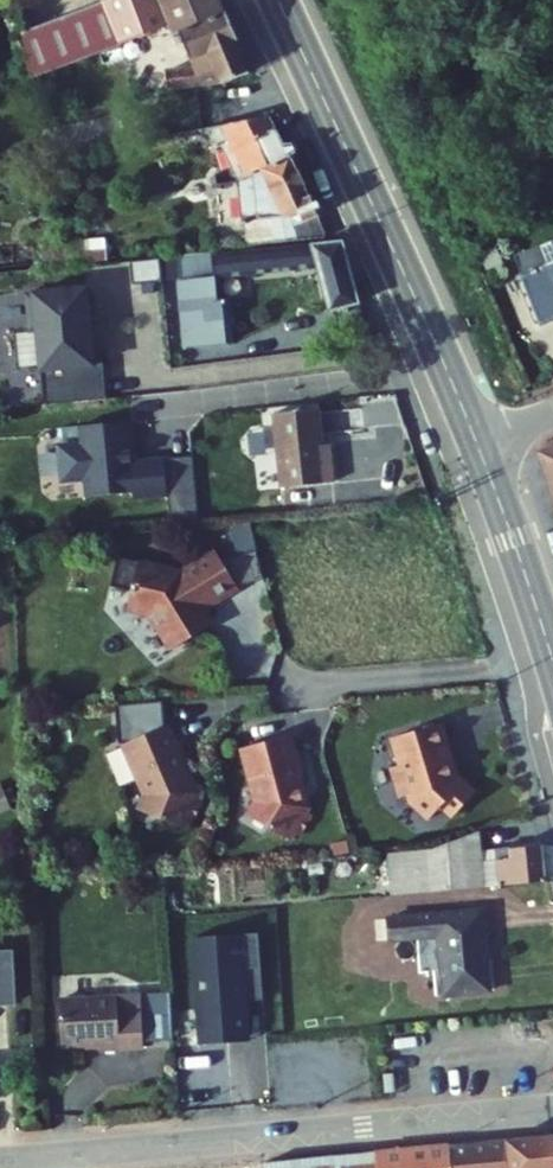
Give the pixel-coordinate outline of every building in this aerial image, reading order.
[(161,0),(107,0),(24,32),(34,80),(170,25),(169,21),(164,11),(161,0)] [(177,26),(224,8),(221,0),(161,0),(164,11),(169,21),(170,25),(171,29),(177,26)] [(224,85),(253,71),(237,35),(241,33),(228,7),(224,8),(177,26),(193,65),(169,68),(173,92),(224,85)] [(239,184),(243,216),(277,211),(285,220),(311,216),(315,216),(319,207),(307,178),(301,179),(274,110),(233,118),(215,121),(239,184)] [(243,216),(247,244),(314,236),(311,216),(285,220),(277,211),(243,216)] [(494,251),(502,269),(501,270),(523,318),(552,305),(552,247),(544,229),(494,251)] [(184,253),(188,284),(327,271),(334,301),(365,297),(352,235),(184,253)] [(84,331),(79,272),(20,278),(21,316),(30,315),(39,387),(101,381),(95,333),(84,331)] [(191,313),(195,346),(225,343),(221,310),(191,313)] [(124,443),(118,401),(67,406),(69,424),(53,427),(46,432),(49,456),(56,461),(73,459),(74,474),(119,471),(120,480),(155,478),(150,442),(124,443)] [(325,402),(280,406),(287,482),(339,477),(336,439),(328,439),(325,402)] [(536,451),(552,501),(552,445),(536,451)] [(161,613),(178,652),(201,641),(196,630),(210,624),(206,616),(243,599),(231,571),(227,562),(196,576),(139,551),(127,580),(147,588),(140,604),(161,613)] [(267,567),(231,571),(243,599),(270,596),(267,567)] [(196,630),(201,641),(215,635),(210,624),(196,630)] [(202,785),(203,782),(190,750),(195,748),(187,729),(182,732),(174,715),(136,732),(143,748),(140,749),(148,768),(151,767),(158,783),(152,800),(190,816),(193,808),(200,812),(209,788),(202,785)] [(450,719),(402,734),(410,761),(402,764),(411,793),(420,791),(422,798),(442,818),(458,800),(470,810),(488,791),(465,770),(464,771),(455,746),(459,745),(450,719)] [(313,797),(315,795),(305,762),(312,760),(306,740),(300,741),(295,725),(255,735),(259,753),(257,753),(262,774),(265,772),(270,790),(261,805),(297,826),(301,819),(308,823),(320,801),(313,797)] [(488,826),(448,842),(441,843),(443,882),(448,882),(447,873),(456,873),(456,865),(490,863),(489,846),(488,826)] [(447,873),(448,882),(549,873),(546,842),(489,846),(490,863),(456,865),(456,873),(447,873)] [(394,846),(398,887),(443,882),(441,843),(394,846)] [(500,953),(496,903),(401,912),(403,935),(453,930),(459,988),(497,984),(494,954),(500,953)] [(267,1044),(257,934),(191,937),(201,1051),(267,1044)] [(13,1005),(11,953),(0,953),(0,1005),(13,1005)] [(110,974),(66,977),(67,999),(111,996),(110,974)] [(168,993),(141,995),(144,1042),(171,1040),(168,993)] [(59,1000),(62,1049),(96,1047),(96,1054),(145,1051),(144,1042),(141,995),(111,996),(67,999),(59,1000)] [(446,1146),(450,1167),(552,1167),(552,1138),(446,1146)] [(375,1152),(377,1167),(450,1167),(446,1146),(375,1152)] [(268,1161),(268,1167),(377,1167),(375,1152),(268,1161)]
